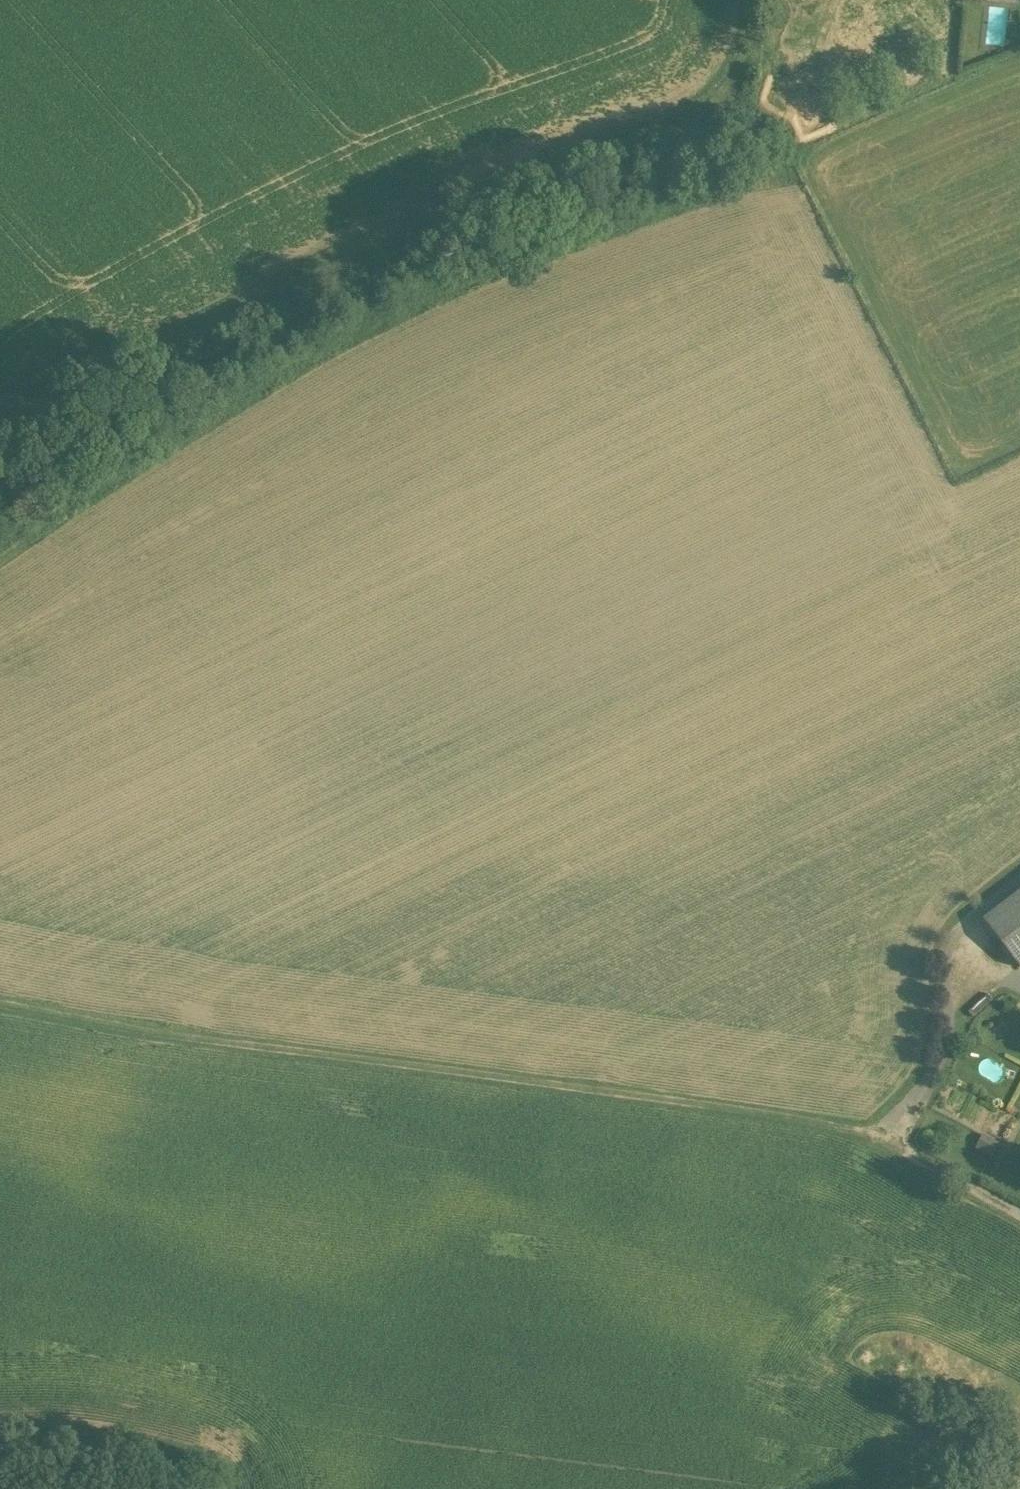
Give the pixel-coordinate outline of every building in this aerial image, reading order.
[(980,922),(1015,968),(1019,965),(1019,892),(980,922)]
